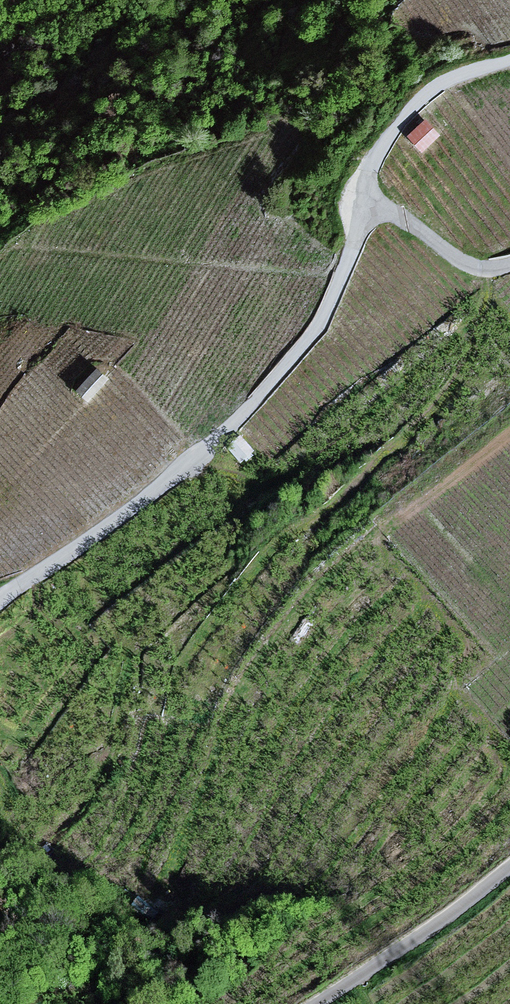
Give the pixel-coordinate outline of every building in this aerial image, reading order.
[(408,128),(421,142),(438,127),(425,112),(408,128)]
